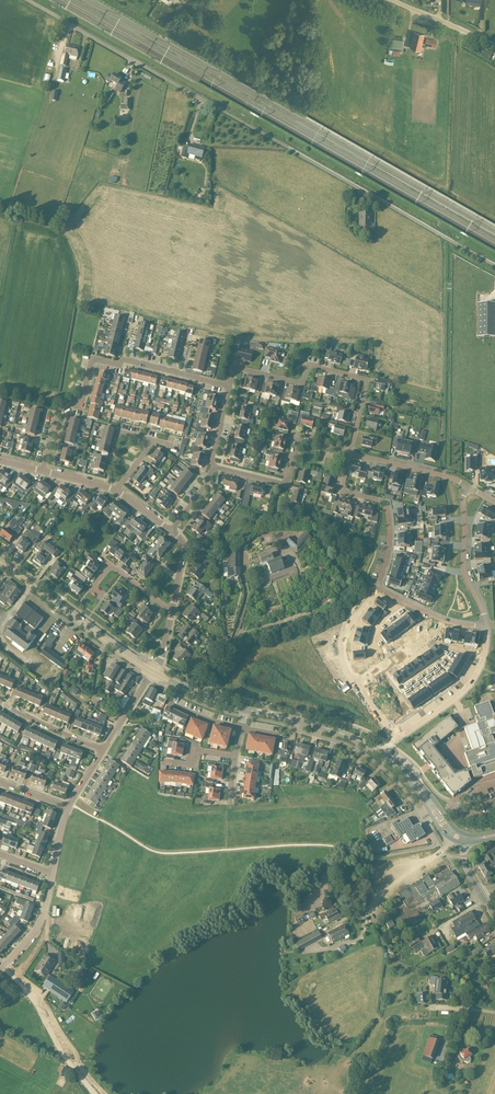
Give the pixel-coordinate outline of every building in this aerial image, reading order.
[(425,34),(414,31),(410,47),(421,50),(425,34)] [(437,40),(426,38),(424,44),(435,47),(437,40)] [(392,48),(403,49),(403,39),(392,39),(392,48)] [(80,48),(67,45),(64,55),(63,54),(60,67),(61,67),(60,69),(57,81),(65,82),(67,71),(68,67),(66,67),(69,56),(78,57),(80,48)] [(490,59),(492,54),(483,51),(482,56),(490,59)] [(122,79),(114,74),(113,76),(110,74),(106,82),(110,84),(111,82),(118,85),(115,91),(120,94),(126,83),(121,80),(122,79)] [(130,111),(131,99),(125,99),(125,105),(121,105),(121,110),(130,111)] [(205,148),(190,144),(189,148),(184,146),(181,157),(188,159),(189,154),(196,156),(196,157),(196,159),(197,160),(199,161),(200,160),(201,158),(202,157),(205,148)] [(370,228),(371,214),(359,214),(359,228),(370,228)] [(494,337),(494,304),(478,304),(478,337),(494,337)] [(106,319),(106,322),(109,322),(123,326),(124,319),(115,317),(116,316),(113,315),(111,320),(106,319)] [(108,325),(113,326),(112,329),(121,332),(123,326),(109,322),(108,325)] [(149,325),(140,323),(139,330),(152,333),(154,325),(149,324),(149,325)] [(120,338),(121,332),(112,329),(111,333),(107,332),(103,331),(103,334),(106,335),(120,338)] [(148,334),(152,335),(152,333),(139,330),(137,336),(147,339),(148,334)] [(185,334),(175,332),(171,331),(170,335),(170,337),(168,337),(183,341),(185,334)] [(110,339),(109,342),(118,345),(120,338),(106,335),(105,338),(110,339)] [(147,339),(137,336),(135,342),(149,346),(150,346),(152,340),(147,339)] [(169,340),(173,341),(172,345),(182,347),(183,341),(168,337),(168,339),(169,339),(169,340)] [(207,338),(206,342),(200,341),(199,347),(208,349),(209,345),(212,346),(213,344),(215,345),(216,341),(207,338)] [(99,347),(103,348),(116,351),(118,345),(109,342),(108,346),(103,345),(104,344),(99,343),(99,344),(95,343),(95,346),(99,347)] [(134,349),(144,351),(145,347),(149,348),(149,346),(135,342),(134,349)] [(330,352),(333,343),(330,344),(326,344),(326,345),(325,349),(327,350),(325,358),(328,359),(328,360),(335,362),(334,363),(340,365),(342,356),(337,355),(337,354),(330,352)] [(170,351),(180,354),(182,347),(172,345),(171,349),(167,348),(165,348),(164,350),(166,350),(170,351)] [(237,359),(250,363),(252,354),(244,352),(245,347),(241,346),(240,349),(237,359)] [(213,354),(207,353),(208,349),(199,347),(197,353),(210,356),(213,356),(213,354)] [(105,355),(115,358),(116,351),(103,348),(102,350),(106,352),(105,355)] [(279,363),(282,351),(274,349),(273,350),(266,348),(264,356),(268,357),(269,358),(270,357),(271,358),(271,360),(279,363)] [(178,360),(180,354),(170,351),(166,350),(164,350),(164,352),(166,352),(170,353),(168,358),(178,360)] [(206,357),(210,358),(210,356),(197,353),(196,359),(205,361),(206,357)] [(366,371),(368,366),(367,366),(368,360),(363,359),(357,358),(357,356),(351,354),(349,362),(355,364),(354,368),(362,370),(366,371)] [(208,365),(204,365),(205,361),(196,359),(194,364),(207,368),(208,365)] [(193,371),(202,373),(203,369),(207,370),(207,368),(194,364),(193,371)] [(123,379),(130,381),(130,380),(130,379),(132,372),(125,371),(123,379)] [(132,371),(132,372),(130,379),(130,380),(136,381),(139,373),(132,371)] [(98,379),(97,379),(106,381),(108,375),(100,372),(98,379)] [(143,383),(145,374),(139,373),(136,381),(143,383)] [(149,384),(151,376),(145,374),(143,383),(149,384)] [(156,386),(158,378),(151,376),(149,384),(156,386)] [(318,393),(319,388),(322,389),(325,379),(319,378),(317,384),(313,383),(310,395),(304,393),(302,398),(311,401),(313,392),(318,393)] [(105,381),(106,381),(97,379),(95,385),(104,387),(105,381)] [(162,379),(160,387),(166,389),(168,380),(162,379)] [(240,388),(244,389),(250,391),(252,380),(246,379),(245,385),(241,385),(240,388)] [(332,397),(334,389),(330,388),(331,381),(325,379),(322,389),(326,390),(325,395),(332,397)] [(173,390),(175,382),(168,380),(166,389),(173,390)] [(259,393),(261,385),(257,385),(258,382),(252,380),(250,391),(255,392),(256,392),(259,393)] [(375,382),(373,389),(376,390),(376,391),(379,392),(380,391),(383,392),(384,388),(389,389),(390,382),(383,380),(383,384),(375,382)] [(179,392),(181,383),(175,382),(173,390),(179,392)] [(188,386),(188,385),(181,383),(179,392),(185,393),(186,393),(187,386),(188,386)] [(343,397),(344,394),(346,384),(340,383),(339,388),(336,387),(334,393),(338,394),(337,396),(343,397)] [(261,393),(264,394),(270,396),(273,385),(267,384),(266,387),(263,386),(261,393)] [(355,392),(351,391),(352,386),(346,384),(344,394),(343,399),(352,401),(355,392)] [(104,387),(95,385),(94,392),(102,394),(104,387)] [(279,398),(281,391),(278,390),(279,387),(273,385),(270,396),(276,397),(279,398)] [(194,388),(188,386),(187,386),(186,393),(185,393),(185,394),(192,396),(194,388)] [(286,392),(283,391),(281,401),(290,404),(291,401),(293,390),(287,389),(286,392)] [(291,401),(296,402),(297,402),(300,403),(302,396),(298,395),(299,392),(293,390),(291,401)] [(211,396),(212,393),(205,391),(204,395),(208,396),(206,402),(217,404),(219,398),(211,396)] [(102,394),(94,392),(92,398),(101,400),(102,394)] [(101,400),(92,398),(91,404),(99,406),(101,400)] [(0,401),(0,408),(9,410),(9,407),(6,406),(7,403),(0,401)] [(198,410),(207,412),(208,409),(216,411),(217,404),(206,402),(203,401),(201,407),(199,407),(198,410)] [(89,411),(100,413),(101,407),(99,406),(91,404),(89,411)] [(369,407),(368,409),(369,410),(368,413),(378,415),(379,411),(383,411),(384,405),(377,404),(376,407),(370,406),(369,407)] [(117,405),(114,416),(120,417),(123,407),(117,405)] [(241,413),(254,416),(255,416),(256,411),(257,411),(258,407),(246,405),(245,408),(242,407),(241,413)] [(129,408),(123,407),(120,417),(127,419),(129,408)] [(143,412),(142,411),(143,409),(138,407),(137,410),(136,410),(133,420),(140,422),(143,412)] [(136,410),(129,408),(127,419),(133,420),(136,410)] [(346,423),(347,420),(349,415),(346,414),(347,411),(338,408),(337,414),(335,420),(346,423)] [(31,413),(27,412),(27,414),(39,418),(41,411),(32,409),(31,413)] [(214,417),(206,415),(207,412),(198,410),(198,411),(199,412),(200,413),(200,414),(202,414),(201,417),(199,417),(199,420),(212,424),(214,417)] [(87,417),(98,420),(100,413),(89,411),(87,417)] [(146,424),(149,413),(143,412),(140,422),(146,424)] [(246,421),(246,424),(252,426),(254,421),(253,420),(254,416),(241,413),(239,419),(246,421)] [(0,414),(0,421),(6,422),(13,424),(14,422),(7,420),(8,416),(4,415),(0,414)] [(23,416),(29,418),(28,421),(38,424),(39,418),(27,414),(27,415),(24,414),(23,416)] [(150,425),(156,426),(159,416),(153,414),(150,425)] [(287,423),(290,423),(291,422),(296,423),(297,417),(292,416),(288,415),(287,423)] [(299,415),(298,422),(301,423),(300,426),(306,427),(309,417),(303,416),(299,415)] [(165,417),(159,416),(156,426),(162,428),(165,417)] [(288,432),(290,423),(287,423),(283,422),(284,418),(277,416),(276,420),(279,421),(277,429),(279,430),(280,432),(283,432),(283,434),(285,435),(286,431),(288,432)] [(172,419),(165,417),(162,428),(169,429),(172,419)] [(317,423),(318,420),(315,419),(309,417),(306,427),(312,429),(314,422),(317,423)] [(368,420),(366,428),(369,429),(369,430),(376,432),(377,427),(378,428),(380,420),(371,418),(370,421),(368,420)] [(83,426),(79,425),(80,421),(71,419),(69,425),(82,428),(83,426)] [(179,421),(172,419),(169,429),(176,431),(179,421)] [(203,428),(211,430),(212,424),(199,420),(202,421),(201,424),(197,423),(196,430),(202,431),(203,428)] [(28,425),(24,424),(24,426),(36,430),(38,424),(28,421),(28,425)] [(183,433),(185,422),(179,421),(176,431),(183,433)] [(333,434),(343,437),(345,428),(336,426),(337,423),(330,421),(329,424),(335,426),(333,434)] [(26,430),(25,434),(35,436),(36,430),(24,426),(24,427),(15,424),(14,427),(26,430)] [(241,424),(241,427),(237,427),(236,433),(246,435),(248,429),(248,426),(241,424)] [(78,430),(81,431),(85,432),(86,429),(82,428),(69,425),(68,431),(77,433),(78,430)] [(104,431),(101,430),(100,433),(113,436),(114,430),(105,427),(104,431)] [(197,440),(208,443),(209,436),(202,435),(202,431),(196,430),(195,432),(194,435),(193,439),(197,440)] [(80,438),(76,437),(77,433),(68,431),(66,437),(79,440),(87,442),(88,440),(80,438)] [(99,435),(103,436),(102,440),(111,442),(113,436),(100,433),(99,435)] [(238,439),(237,442),(244,444),(245,441),(246,435),(236,433),(235,438),(238,439)] [(285,435),(283,434),(277,433),(276,436),(274,442),(285,445),(286,439),(284,438),(285,435)] [(33,442),(27,440),(28,437),(21,436),(20,439),(24,440),(22,445),(32,448),(33,442)] [(364,437),(362,445),(371,447),(372,442),(376,443),(378,437),(371,436),(370,439),(364,437)] [(74,446),(75,442),(78,443),(79,440),(66,437),(65,443),(74,446)] [(395,437),(393,444),(397,445),(396,452),(403,454),(405,442),(399,440),(399,439),(395,437)] [(101,443),(98,442),(97,445),(110,448),(111,442),(102,440),(101,443)] [(198,447),(206,449),(208,443),(197,440),(196,444),(192,443),(191,449),(198,450),(198,447)] [(405,442),(403,454),(404,454),(403,455),(408,456),(408,455),(409,455),(411,448),(414,449),(416,443),(413,442),(406,440),(405,442)] [(273,448),(273,451),(280,453),(280,450),(283,451),(285,445),(274,442),(273,448)] [(236,444),(236,447),(233,446),(231,452),(242,455),(243,449),(243,445),(236,444)] [(421,444),(419,452),(427,454),(425,459),(435,462),(438,447),(429,445),(429,446),(421,444)] [(21,451),(30,454),(32,448),(22,445),(21,451)] [(96,447),(100,448),(99,452),(108,454),(110,448),(97,445),(96,447)] [(62,455),(71,458),(72,452),(77,453),(77,450),(70,448),(70,451),(63,449),(62,455)] [(189,455),(193,455),(192,459),(203,462),(204,456),(197,454),(198,450),(191,449),(189,455)] [(152,456),(150,458),(154,461),(151,464),(158,470),(162,465),(158,462),(163,456),(157,451),(153,456),(152,456)] [(282,458),(278,458),(279,454),(267,451),(266,454),(267,455),(271,456),(270,462),(280,464),(282,458)] [(233,459),(232,462),(239,464),(240,460),(240,461),(242,455),(231,452),(230,458),(233,459)] [(107,460),(101,459),(101,456),(95,454),(94,457),(97,458),(96,464),(105,466),(107,460)] [(60,461),(69,463),(68,465),(73,466),(75,459),(71,458),(62,455),(60,461)] [(466,464),(466,467),(466,471),(473,471),(473,467),(477,467),(477,466),(477,455),(473,455),(473,458),(466,458),(466,464)] [(189,462),(187,465),(189,467),(191,465),(201,468),(202,468),(202,467),(202,466),(203,462),(192,459),(191,463),(189,462)] [(269,468),(268,471),(275,473),(276,469),(279,470),(280,464),(270,462),(268,468),(269,468)] [(91,469),(104,472),(105,466),(96,464),(92,463),(91,469)] [(354,463),(351,473),(353,473),(359,475),(358,477),(366,479),(368,471),(361,469),(362,465),(354,463)] [(145,472),(142,469),(137,475),(144,480),(147,476),(151,479),(156,472),(149,466),(145,472)] [(369,469),(367,477),(372,478),(377,480),(378,478),(382,479),(384,471),(378,469),(378,470),(374,469),(373,470),(369,469)] [(183,473),(180,471),(179,473),(189,481),(193,476),(185,470),(183,473)] [(480,476),(481,476),(481,480),(485,480),(485,482),(490,482),(490,481),(494,481),(494,472),(490,472),(490,470),(481,470),(481,474),(480,474),(480,476)] [(300,476),(298,482),(306,484),(309,474),(300,472),(299,476),(300,476)] [(177,475),(179,477),(177,480),(185,486),(189,481),(179,473),(177,475)] [(390,480),(388,486),(399,489),(403,475),(395,473),(394,476),(393,481),(390,480)] [(11,478),(6,474),(0,483),(0,485),(4,488),(4,487),(7,489),(11,484),(8,482),(11,478)] [(148,482),(144,480),(137,475),(133,480),(136,483),(134,485),(141,491),(145,486),(148,482)] [(21,476),(19,479),(16,477),(12,483),(15,485),(14,486),(19,489),(26,480),(21,476)] [(234,479),(234,480),(231,479),(226,477),(223,486),(237,489),(239,481),(234,479)] [(324,484),(322,492),(332,495),(334,486),(332,486),(333,480),(326,478),(325,484),(324,484)] [(406,480),(404,489),(418,492),(421,479),(414,478),(413,481),(413,482),(406,480)] [(28,487),(31,483),(26,480),(19,489),(24,493),(24,492),(27,495),(31,489),(28,487)] [(175,483),(173,481),(171,483),(181,491),(185,486),(177,480),(175,483)] [(42,481),(39,484),(37,482),(32,488),(35,490),(34,491),(38,495),(46,484),(42,481)] [(170,490),(177,496),(181,491),(171,483),(169,485),(172,487),(170,490)] [(48,491),(51,488),(46,484),(38,495),(44,499),(45,497),(47,499),(51,494),(48,491)] [(265,487),(252,484),(250,492),(245,491),(243,498),(249,499),(250,495),(253,496),(253,494),(263,496),(263,493),(264,494),(265,493),(266,491),(265,490),(264,490),(265,487)] [(424,487),(421,496),(425,497),(426,495),(437,497),(437,495),(439,495),(441,490),(438,489),(439,485),(433,484),(432,488),(428,487),(427,488),(424,487)] [(162,488),(158,485),(154,491),(157,494),(162,488)] [(62,486),(59,489),(56,487),(52,494),(51,494),(47,499),(50,502),(54,496),(59,500),(66,489),(62,486)] [(293,497),(292,503),(300,504),(302,495),(307,496),(308,490),(298,488),(297,492),(295,491),(294,497),(293,497)] [(71,494),(71,493),(66,489),(59,500),(64,504),(65,503),(67,504),(69,502),(71,499),(72,499),(74,496),(71,494)] [(81,502),(86,494),(82,491),(79,494),(77,492),(74,496),(72,499),(71,499),(69,502),(72,504),(74,501),(77,503),(79,500),(81,502)] [(172,496),(167,492),(165,495),(166,495),(163,500),(159,498),(156,502),(166,509),(173,500),(170,498),(172,496)] [(86,494),(81,502),(84,504),(81,507),(84,508),(82,511),(84,513),(89,507),(91,504),(89,502),(91,498),(86,494)] [(225,501),(217,495),(213,500),(224,508),(225,505),(223,503),(225,501)] [(108,501),(101,496),(97,502),(95,500),(92,504),(91,504),(89,507),(94,511),(99,506),(102,508),(108,501)] [(16,510),(22,503),(4,498),(0,503),(3,506),(6,503),(16,510)] [(332,516),(331,516),(333,516),(334,513),(338,514),(339,512),(343,513),(344,511),(346,501),(339,499),(338,503),(335,502),(334,504),(333,511),(332,513),(332,515),(332,516)] [(219,508),(222,510),(224,508),(213,500),(209,505),(217,510),(219,508)] [(343,514),(347,515),(347,516),(353,518),(353,517),(356,507),(352,507),(354,502),(346,501),(344,511),(343,513),(343,514)] [(116,515),(122,507),(115,502),(111,508),(108,506),(103,513),(105,514),(105,515),(107,516),(109,517),(113,512),(116,515)] [(356,507),(353,517),(360,519),(361,515),(365,516),(367,506),(360,504),(359,508),(356,507)] [(218,515),(215,513),(217,510),(209,505),(206,510),(216,517),(218,515)] [(367,506),(365,516),(368,517),(367,521),(377,523),(377,516),(372,515),(374,508),(367,506)] [(122,507),(116,515),(120,518),(116,523),(122,527),(127,520),(124,518),(129,513),(122,507)] [(432,517),(430,517),(431,521),(437,520),(437,517),(445,516),(445,509),(431,510),(432,517)] [(481,515),(488,518),(488,519),(487,522),(493,525),(494,521),(494,514),(485,509),(481,515)] [(202,515),(210,521),(212,518),(214,520),(216,517),(206,510),(202,515)] [(5,528),(0,535),(5,539),(10,532),(17,523),(18,522),(20,520),(20,519),(17,516),(14,519),(14,518),(10,524),(11,525),(7,530),(5,528)] [(21,517),(20,519),(20,520),(18,522),(17,523),(10,532),(5,539),(9,542),(14,536),(16,538),(22,529),(20,528),(20,527),(25,520),(21,517)] [(127,520),(122,527),(122,528),(124,529),(124,530),(126,528),(130,531),(133,527),(135,530),(141,522),(135,517),(130,523),(127,520)] [(398,519),(397,519),(398,525),(406,524),(407,528),(413,527),(413,523),(412,524),(411,517),(410,517),(398,519)] [(30,521),(24,529),(28,531),(33,524),(30,521)] [(203,524),(201,522),(197,526),(194,524),(191,528),(199,535),(204,529),(207,532),(211,527),(212,526),(205,521),(203,524)] [(136,535),(142,540),(145,536),(147,535),(144,532),(147,527),(141,522),(135,530),(138,532),(136,535)] [(478,525),(477,531),(489,533),(489,532),(490,527),(492,528),(493,525),(487,522),(485,526),(478,525)] [(23,553),(30,544),(32,542),(35,544),(40,538),(39,537),(41,535),(39,534),(43,529),(37,525),(30,534),(28,536),(27,538),(27,539),(19,550),(23,553)] [(148,538),(153,531),(151,529),(147,535),(145,536),(148,538)] [(20,541),(15,547),(19,550),(27,539),(27,538),(28,536),(30,534),(26,531),(19,541),(20,541)] [(477,531),(476,538),(483,539),(483,543),(490,543),(491,534),(489,533),(477,531)] [(286,543),(297,553),(311,538),(306,533),(297,542),(291,537),(286,543)] [(432,533),(432,542),(438,542),(438,539),(446,539),(446,533),(435,533),(432,533)] [(171,545),(160,537),(157,540),(160,543),(157,546),(165,552),(171,545)] [(116,548),(119,544),(113,540),(108,546),(112,549),(109,553),(114,557),(119,551),(116,548)] [(37,563),(41,567),(47,559),(50,554),(53,556),(55,558),(56,557),(59,553),(45,541),(42,545),(40,543),(35,549),(40,552),(33,561),(37,563)] [(483,547),(475,547),(475,553),(490,553),(490,543),(483,543),(483,547)] [(431,545),(431,548),(432,548),(431,555),(444,557),(445,550),(437,549),(438,546),(431,545)] [(165,552),(157,546),(154,550),(151,548),(148,553),(147,552),(146,553),(147,554),(154,559),(156,556),(160,559),(165,552)] [(126,550),(123,553),(119,551),(114,557),(120,561),(123,557),(127,560),(130,557),(132,554),(126,550)] [(229,569),(238,569),(239,553),(233,553),(229,560),(229,569)] [(262,564),(266,562),(267,564),(271,574),(284,569),(280,559),(274,561),(274,559),(271,553),(264,556),(264,554),(259,556),(262,564)] [(475,553),(475,560),(483,560),(484,563),(490,562),(490,553),(475,553)] [(397,555),(394,562),(395,562),(400,564),(407,566),(409,559),(414,561),(416,557),(405,554),(404,557),(397,555)] [(430,554),(428,564),(435,565),(435,562),(444,563),(445,557),(444,557),(431,555),(430,554)] [(97,566),(100,562),(90,555),(88,558),(91,560),(90,561),(91,562),(87,568),(95,574),(99,568),(97,566)] [(142,566),(150,572),(154,566),(149,562),(152,559),(146,555),(143,559),(146,561),(142,566)] [(124,564),(127,567),(133,559),(130,557),(127,560),(124,564)] [(220,572),(220,567),(211,562),(211,563),(202,558),(200,561),(209,567),(220,572)] [(51,575),(57,580),(64,571),(61,569),(63,566),(57,561),(50,569),(53,572),(51,575)] [(198,579),(201,575),(205,570),(206,571),(209,567),(200,561),(191,573),(198,579),(199,579),(198,579)] [(393,565),(391,569),(397,571),(404,573),(407,566),(400,564),(395,562),(394,565),(393,565)] [(484,567),(477,569),(478,575),(491,572),(490,566),(491,565),(490,563),(490,562),(484,563),(484,564),(484,567)] [(139,576),(140,575),(145,579),(150,572),(142,566),(139,570),(136,567),(133,571),(139,576)] [(95,574),(87,568),(82,574),(80,573),(80,574),(77,572),(75,575),(85,582),(88,579),(90,580),(95,574)] [(229,569),(228,569),(228,578),(232,578),(232,576),(236,576),(236,575),(240,575),(240,569),(238,569),(229,569)] [(390,576),(390,577),(402,580),(404,573),(397,571),(391,569),(390,573),(391,573),(390,576)] [(429,571),(426,578),(438,582),(441,575),(429,571)] [(478,575),(479,581),(487,580),(488,583),(494,581),(494,579),(494,578),(493,578),(491,572),(478,575)] [(75,583),(70,589),(78,595),(83,589),(81,587),(84,584),(74,576),(72,579),(75,581),(74,582),(75,583)] [(390,576),(388,584),(400,587),(402,580),(390,577),(390,576)] [(424,584),(424,585),(435,589),(438,582),(426,578),(424,584)] [(9,583),(7,581),(0,590),(0,602),(5,605),(7,603),(11,606),(21,592),(9,583)] [(192,587),(186,595),(195,601),(200,594),(202,596),(204,594),(207,590),(200,584),(195,590),(194,589),(192,587)] [(423,584),(420,591),(421,592),(423,592),(433,596),(435,589),(424,585),(424,584),(423,584)] [(117,590),(111,597),(115,600),(113,603),(120,608),(121,608),(124,603),(121,601),(127,594),(123,591),(121,593),(117,590)] [(418,599),(417,602),(422,603),(423,600),(430,603),(433,596),(423,592),(421,592),(418,599)] [(379,599),(374,604),(381,609),(379,612),(384,616),(385,617),(387,614),(384,611),(388,605),(379,599)] [(23,652),(24,651),(25,652),(36,637),(31,633),(34,630),(35,630),(43,619),(34,613),(37,610),(26,602),(7,628),(10,630),(5,636),(13,642),(12,644),(23,652)] [(101,611),(107,615),(111,611),(115,614),(115,615),(118,618),(124,611),(121,608),(120,608),(114,604),(111,608),(106,604),(101,611)] [(147,624),(150,620),(149,619),(153,615),(147,610),(148,609),(144,606),(139,612),(142,615),(139,618),(147,624)] [(185,611),(182,615),(187,619),(188,620),(189,618),(191,620),(198,612),(192,607),(187,612),(185,611)] [(370,610),(366,615),(376,622),(380,617),(382,618),(384,616),(379,612),(377,614),(370,610)] [(201,617),(207,622),(211,617),(205,612),(201,617)] [(408,612),(403,616),(411,626),(416,623),(413,619),(408,612)] [(366,615),(362,621),(372,628),(376,622),(366,615)] [(403,616),(398,620),(406,630),(411,626),(403,616)] [(134,625),(127,634),(135,640),(142,631),(138,628),(140,625),(132,618),(130,622),(134,625)] [(398,620),(393,623),(395,625),(401,633),(406,630),(398,620)] [(178,636),(182,639),(187,633),(191,636),(186,642),(191,646),(200,634),(187,624),(178,636)] [(395,625),(390,629),(396,637),(401,633),(395,625)] [(390,629),(385,632),(392,641),(396,637),(390,629)] [(357,630),(355,636),(369,640),(371,633),(357,630)] [(446,631),(444,643),(451,644),(451,642),(452,631),(446,631)] [(385,632),(381,636),(387,644),(392,641),(385,632)] [(466,634),(464,646),(471,647),(473,635),(466,634)] [(41,654),(64,671),(65,670),(67,664),(66,657),(59,658),(50,651),(53,647),(53,645),(52,645),(53,643),(56,640),(50,635),(44,644),(46,645),(43,648),(45,649),(42,653),(41,654)] [(473,635),(471,647),(477,649),(479,636),(473,635)] [(355,636),(354,643),(367,647),(369,640),(355,636)] [(81,646),(80,645),(75,653),(82,658),(83,656),(88,650),(82,645),(81,646)] [(173,658),(180,663),(183,660),(186,663),(189,659),(186,657),(190,651),(182,645),(180,648),(178,646),(175,649),(179,652),(177,655),(176,655),(173,658)] [(437,646),(431,650),(437,659),(443,655),(437,646)] [(84,655),(83,656),(87,659),(87,662),(86,670),(93,671),(93,666),(91,665),(91,663),(91,661),(94,657),(93,656),(95,654),(88,650),(84,655)] [(431,650),(426,654),(432,663),(437,659),(431,650)] [(364,652),(353,654),(354,661),(365,659),(364,652)] [(426,654),(420,657),(427,666),(432,663),(426,654)] [(459,655),(456,660),(465,665),(468,661),(459,655)] [(420,657),(415,661),(421,670),(427,666),(420,657)] [(456,660),(453,664),(462,670),(465,665),(456,660)] [(415,661),(410,665),(416,674),(421,670),(415,661)] [(112,664),(104,678),(110,681),(104,690),(105,691),(104,693),(108,695),(109,693),(110,694),(116,684),(115,684),(116,683),(118,684),(126,672),(121,670),(112,664)] [(453,664),(451,669),(460,674),(462,670),(453,664)] [(410,665),(404,668),(411,678),(416,674),(410,665)] [(404,668),(399,672),(405,682),(411,678),(404,668)] [(451,669),(448,673),(457,679),(460,674),(451,669)] [(64,671),(61,676),(67,679),(70,672),(65,670),(64,671)] [(115,689),(125,695),(130,687),(130,688),(134,682),(137,684),(140,679),(140,677),(131,672),(129,674),(126,672),(118,684),(115,689)] [(399,672),(393,676),(400,685),(405,682),(399,672)] [(446,675),(441,678),(447,686),(452,683),(446,675)] [(0,682),(0,685),(5,687),(9,679),(2,676),(0,682)] [(441,678),(437,681),(443,689),(447,686),(441,678)] [(14,689),(17,682),(15,682),(9,679),(5,687),(12,690),(12,688),(14,689)] [(437,681),(433,684),(439,692),(443,689),(437,681)] [(380,683),(371,689),(374,694),(383,688),(380,683)] [(433,684),(428,687),(434,695),(439,692),(433,684)] [(19,686),(15,696),(21,699),(24,691),(25,691),(26,689),(19,686)] [(143,703),(150,707),(152,703),(153,703),(155,700),(164,705),(168,697),(165,696),(165,697),(162,695),(161,696),(158,694),(159,692),(150,688),(145,699),(143,703)] [(383,688),(374,694),(378,698),(386,692),(383,688)] [(425,689),(421,692),(427,700),(431,697),(425,689)] [(27,702),(31,694),(25,691),(24,691),(21,699),(27,702)] [(386,692),(378,698),(381,703),(390,697),(386,692)] [(421,692),(416,695),(422,703),(427,700),(421,692)] [(31,694),(27,702),(34,704),(37,696),(31,694)] [(416,695),(412,698),(418,706),(422,703),(416,695)] [(40,707),(43,699),(37,696),(34,704),(40,707)] [(118,701),(117,705),(119,706),(116,710),(114,708),(111,713),(118,717),(130,699),(125,696),(122,701),(119,699),(118,701)] [(390,697),(381,703),(384,708),(393,702),(390,697)] [(107,708),(111,700),(103,698),(100,705),(107,708)] [(412,698),(407,701),(413,710),(418,706),(412,698)] [(393,702),(384,708),(388,713),(397,707),(393,702)] [(475,711),(478,717),(475,718),(477,724),(465,729),(473,751),(465,754),(469,767),(470,769),(473,768),(476,778),(494,772),(494,702),(489,704),(489,702),(478,706),(474,708),(475,711)] [(46,705),(43,714),(49,716),(53,708),(46,705)] [(65,713),(62,712),(63,708),(60,707),(59,711),(56,719),(62,721),(65,713)] [(151,718),(160,722),(162,718),(162,710),(155,707),(151,718)] [(397,707),(388,713),(391,718),(400,712),(397,707)] [(53,708),(49,716),(56,719),(59,711),(53,708)] [(168,720),(173,710),(167,708),(162,718),(168,720)] [(68,724),(71,716),(68,714),(69,711),(67,710),(65,713),(62,721),(68,724)] [(173,710),(168,720),(173,723),(178,713),(173,710)] [(400,712),(391,718),(395,723),(403,717),(400,712)] [(178,713),(173,723),(178,725),(183,715),(178,713)] [(5,715),(1,723),(6,726),(11,719),(5,715)] [(183,715),(178,725),(183,728),(188,718),(183,715)] [(77,718),(74,726),(80,729),(84,721),(85,717),(82,716),(81,720),(77,718)] [(100,736),(103,729),(105,723),(106,720),(100,717),(98,722),(93,734),(100,736)] [(87,722),(84,721),(80,729),(87,731),(90,724),(92,719),(89,718),(87,722)] [(437,744),(436,743),(456,726),(451,719),(449,718),(447,720),(446,719),(439,724),(440,725),(438,727),(437,726),(434,728),(435,729),(433,731),(432,730),(426,735),(427,736),(425,738),(424,737),(421,739),(422,740),(420,742),(419,741),(412,746),(417,752),(418,751),(420,754),(419,755),(421,758),(422,757),(424,759),(423,760),(426,764),(428,766),(430,769),(453,797),(471,783),(467,772),(459,774),(454,776),(452,773),(443,762),(441,759),(441,760),(439,757),(437,755),(437,754),(436,754),(437,754),(435,755),(430,748),(431,747),(433,749),(432,748),(437,744)] [(11,719),(6,726),(12,729),(16,722),(11,719)] [(198,722),(191,719),(185,734),(202,740),(208,725),(201,723),(201,721),(199,720),(198,722)] [(94,721),(93,725),(90,724),(87,731),(93,734),(98,722),(94,721)] [(18,733),(22,726),(16,722),(12,729),(18,733)] [(227,749),(229,739),(231,731),(224,730),(224,728),(222,727),(221,729),(214,727),(209,744),(227,749)] [(27,728),(24,736),(30,739),(34,731),(27,728)] [(151,734),(142,728),(137,735),(147,741),(151,734)] [(34,731),(30,739),(36,742),(40,734),(34,731)] [(40,734),(36,742),(42,745),(46,737),(40,734)] [(147,741),(137,735),(133,741),(143,747),(147,741)] [(265,738),(249,735),(246,750),(272,755),(275,740),(268,738),(268,736),(265,736),(265,738)] [(46,737),(42,745),(48,748),(52,740),(46,737)] [(172,749),(183,751),(184,746),(177,744),(176,743),(177,740),(169,739),(169,742),(173,743),(172,749)] [(54,750),(58,743),(52,740),(48,748),(54,750)] [(143,747),(133,741),(129,748),(139,754),(143,747)] [(290,752),(290,751),(291,744),(284,743),(283,750),(282,750),(282,751),(278,751),(278,755),(281,756),(280,762),(287,763),(288,754),(289,755),(289,752),(290,752)] [(297,744),(297,745),(296,745),(294,751),(295,751),(295,753),(301,755),(302,751),(303,746),(297,744)] [(64,745),(60,753),(67,755),(70,747),(64,745)] [(302,751),(301,755),(299,762),(301,762),(301,763),(304,764),(306,756),(307,757),(309,748),(309,747),(305,746),(305,747),(303,746),(302,751)] [(69,756),(73,758),(76,750),(70,747),(67,755),(66,758),(68,759),(69,756)] [(139,754),(129,748),(125,754),(135,760),(139,754)] [(183,751),(172,749),(171,755),(167,755),(166,758),(174,760),(174,756),(175,756),(182,756),(183,751)] [(80,760),(83,752),(76,750),(73,758),(70,766),(77,768),(78,765),(75,764),(77,759),(80,760)] [(313,759),(319,760),(322,752),(316,750),(313,759)] [(325,762),(328,753),(322,752),(319,760),(317,767),(315,766),(315,769),(317,769),(316,770),(319,771),(320,768),(322,768),(323,762),(325,762)] [(121,761),(131,767),(135,760),(125,754),(121,761)] [(120,765),(110,759),(106,766),(116,772),(120,765)] [(341,779),(346,765),(347,765),(337,761),(337,762),(331,776),(330,775),(328,778),(337,781),(338,778),(341,779)] [(0,765),(0,770),(5,772),(8,765),(4,763),(2,762),(0,765)] [(211,773),(223,775),(223,769),(217,767),(215,767),(216,763),(208,762),(208,766),(212,767),(211,773)] [(246,769),(258,771),(259,766),(248,763),(248,766),(246,766),(246,769)] [(116,772),(106,766),(102,772),(112,779),(116,772)] [(11,775),(18,777),(21,770),(14,767),(11,775)] [(276,767),(276,769),(274,786),(279,785),(279,783),(279,782),(278,782),(279,775),(280,775),(281,773),(282,770),(280,768),(276,767)] [(362,779),(365,772),(357,768),(352,776),(350,775),(347,781),(351,782),(352,779),(353,780),(356,775),(362,779)] [(21,770),(18,777),(25,780),(28,772),(21,770)] [(68,770),(66,777),(73,779),(75,772),(68,770)] [(112,779),(102,772),(98,779),(108,785),(112,779)] [(223,775),(211,773),(210,779),(206,779),(205,782),(213,783),(214,779),(215,780),(222,780),(223,775)] [(34,774),(31,782),(38,784),(41,776),(34,774)] [(45,787),(48,779),(41,776),(38,784),(45,787)] [(373,792),(374,790),(380,786),(373,779),(370,782),(367,778),(358,786),(358,787),(356,788),(358,789),(359,788),(361,790),(366,785),(373,792)] [(108,785),(98,779),(94,785),(103,791),(108,785)] [(342,779),(338,788),(344,789),(347,781),(342,779)] [(55,782),(52,789),(59,792),(61,785),(55,782)] [(209,795),(220,796),(221,790),(214,789),(212,789),(213,785),(205,784),(205,788),(209,788),(209,795)] [(66,794),(68,787),(61,785),(59,792),(66,794)] [(103,791),(94,785),(90,792),(99,798),(103,791)] [(85,799),(95,805),(99,798),(90,792),(85,799)] [(386,792),(381,796),(380,796),(377,799),(379,802),(380,802),(383,806),(386,803),(391,799),(386,792)] [(0,801),(0,802),(6,805),(9,796),(3,794),(0,801)] [(220,796),(209,795),(208,801),(204,801),(203,804),(211,805),(211,801),(212,801),(220,801),(220,796)] [(9,796),(6,805),(12,807),(16,799),(9,796)] [(16,799),(12,807),(19,809),(22,801),(16,799)] [(396,806),(391,799),(386,803),(383,806),(380,808),(388,818),(393,817),(396,814),(395,813),(392,809),(396,806)] [(22,801),(19,809),(22,811),(21,814),(24,815),(25,812),(28,803),(22,801)] [(30,817),(35,806),(28,803),(25,812),(29,813),(28,816),(30,817)] [(57,814),(49,811),(46,819),(54,821),(57,814)] [(418,825),(417,825),(414,827),(410,820),(409,819),(408,818),(407,818),(406,818),(405,819),(398,823),(397,822),(390,826),(394,833),(390,835),(382,840),(386,846),(398,839),(402,837),(404,839),(403,841),(404,844),(407,844),(410,842),(411,844),(426,834),(421,826),(421,825),(420,825),(419,825),(418,825)] [(54,821),(46,819),(44,824),(39,822),(37,827),(42,829),(43,826),(51,829),(54,821)] [(28,822),(28,823),(21,821),(20,826),(29,829),(31,823),(28,822)] [(5,836),(2,844),(9,846),(12,839),(12,838),(13,836),(8,835),(11,827),(6,825),(2,835),(5,836)] [(38,840),(46,843),(49,835),(41,832),(42,829),(37,827),(34,833),(40,835),(38,840)] [(22,842),(23,838),(24,837),(19,835),(17,840),(12,839),(9,846),(16,849),(19,841),(22,842)] [(24,838),(24,837),(23,838),(22,842),(19,849),(23,850),(26,844),(28,840),(27,840),(28,837),(25,836),(24,838)] [(46,843),(38,840),(35,847),(43,850),(46,843)] [(32,855),(40,858),(43,850),(35,847),(26,844),(23,850),(27,851),(28,850),(33,852),(32,855)] [(485,878),(488,882),(492,880),(490,875),(492,874),(492,873),(494,871),(494,858),(493,855),(494,853),(494,845),(482,853),(488,862),(486,864),(485,863),(478,867),(479,868),(481,872),(482,874),(485,877),(484,878),(485,878)] [(6,881),(9,872),(3,870),(2,873),(0,872),(0,881),(1,882),(2,880),(6,881)] [(430,905),(437,900),(442,898),(441,896),(459,885),(451,871),(432,883),(430,879),(408,893),(407,892),(406,891),(403,893),(403,894),(404,895),(400,898),(406,908),(402,910),(405,914),(393,922),(395,926),(405,920),(417,913),(430,905)] [(12,883),(15,875),(9,872),(6,881),(12,883)] [(18,886),(21,877),(15,875),(12,883),(12,885),(14,886),(15,884),(18,886)] [(24,888),(28,879),(21,877),(18,886),(18,887),(20,888),(21,886),(24,888)] [(30,890),(34,882),(28,879),(24,888),(30,890)] [(37,893),(40,884),(34,882),(30,890),(37,893)] [(452,906),(453,908),(456,906),(456,907),(457,907),(460,905),(459,904),(464,901),(460,895),(457,896),(455,893),(447,897),(452,905),(452,906)] [(34,907),(26,905),(28,901),(18,898),(17,898),(15,902),(16,902),(15,904),(20,906),(20,905),(25,907),(23,912),(31,915),(34,907)] [(442,907),(437,900),(430,905),(434,912),(442,907)] [(389,913),(394,918),(399,912),(394,907),(389,913)] [(329,923),(339,917),(335,909),(324,914),(324,913),(319,916),(321,920),(326,918),(329,923)] [(28,923),(31,915),(23,912),(20,911),(19,910),(17,916),(16,915),(14,917),(11,915),(9,918),(12,920),(18,923),(21,920),(28,923)] [(456,929),(452,931),(453,932),(451,933),(452,936),(455,935),(458,941),(467,936),(466,934),(474,929),(474,928),(478,925),(470,911),(457,919),(457,920),(452,923),(456,929)] [(412,926),(422,920),(417,913),(405,920),(408,923),(410,922),(412,926)] [(389,930),(395,926),(393,922),(391,919),(385,922),(389,930)] [(9,932),(15,937),(21,931),(15,926),(18,923),(12,920),(9,924),(10,925),(6,929),(9,932)] [(327,934),(333,943),(349,934),(344,925),(327,934)] [(490,932),(486,925),(476,930),(467,935),(470,939),(476,936),(478,939),(490,932)] [(9,932),(6,935),(3,932),(2,933),(0,931),(0,935),(4,938),(3,938),(9,943),(15,937),(9,932)] [(318,931),(296,943),(299,950),(322,938),(318,931)] [(429,953),(438,948),(439,949),(441,947),(438,943),(435,944),(432,937),(423,942),(423,941),(421,942),(418,938),(408,944),(411,949),(413,948),(415,952),(424,946),(426,949),(421,952),(424,957),(429,955),(429,953)] [(3,938),(0,942),(0,945),(4,949),(9,943),(3,938)] [(487,957),(494,953),(494,943),(483,950),(487,957)] [(481,946),(471,952),(474,956),(479,954),(478,953),(483,950),(481,946)] [(48,979),(50,977),(47,975),(48,974),(56,962),(46,955),(35,970),(35,971),(45,978),(46,977),(48,979)] [(486,965),(484,961),(478,964),(476,965),(478,968),(480,967),(480,968),(481,968),(482,970),(486,968),(485,965),(486,965)] [(67,1002),(74,991),(51,976),(50,977),(48,979),(43,986),(67,1002)] [(447,1000),(448,989),(445,989),(446,980),(443,980),(443,979),(440,979),(440,980),(438,980),(438,979),(437,977),(433,977),(432,983),(433,984),(436,984),(435,994),(437,994),(437,999),(447,1000)] [(427,1004),(426,993),(417,994),(418,1004),(427,1004)] [(432,1059),(438,1041),(429,1038),(423,1055),(432,1059)] [(459,1052),(460,1054),(457,1055),(462,1063),(465,1061),(466,1062),(468,1063),(470,1061),(470,1060),(470,1058),(469,1057),(472,1055),(467,1048),(464,1050),(464,1049),(462,1049),(459,1050),(459,1052)] [(60,1078),(57,1084),(64,1087),(66,1080),(60,1078)]
